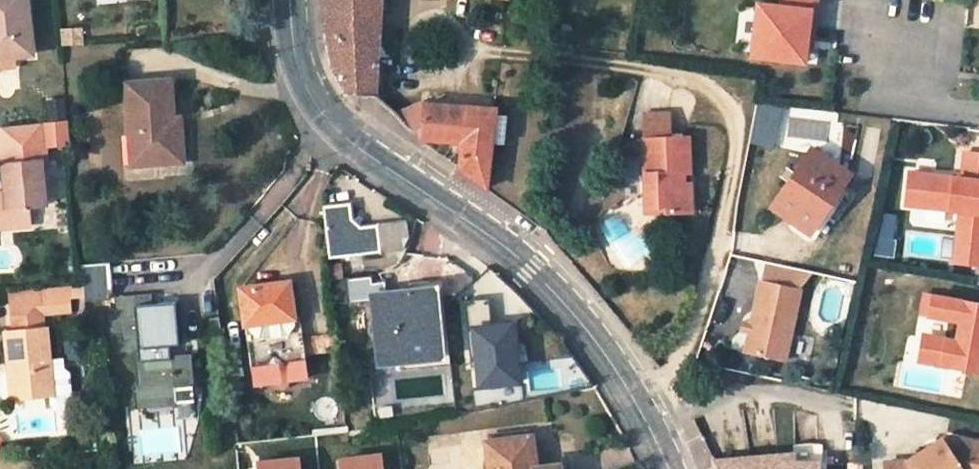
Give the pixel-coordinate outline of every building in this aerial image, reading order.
[(27,0),(0,0),(0,58),(32,55),(27,0)] [(328,34),(330,51),(333,66),(348,94),(376,95),(382,0),(326,0),(328,34)] [(806,27),(813,28),(817,0),(781,0),(781,4),(758,2),(752,54),(805,60),(807,43),(804,43),(806,27)] [(171,80),(127,83),(131,133),(137,132),(140,165),(183,161),(180,120),(174,121),(171,80)] [(463,142),(461,169),(487,188),(492,138),(494,115),(495,106),(425,103),(397,112),(423,139),(463,142)] [(642,114),(643,139),(671,137),(669,112),(642,114)] [(492,138),(502,139),(504,116),(494,115),(492,138)] [(0,212),(0,221),(1,229),(31,225),(29,209),(48,207),(43,162),(49,162),(45,122),(0,127),(0,130),(7,193),(9,211),(0,212)] [(671,137),(643,139),(648,208),(668,207),(669,213),(693,211),(691,182),(685,182),(685,172),(691,171),(689,136),(671,137)] [(851,172),(813,146),(772,206),(811,232),(851,172)] [(965,151),(961,181),(954,180),(954,176),(909,170),(905,202),(959,209),(953,260),(978,264),(978,153),(965,151)] [(0,194),(0,212),(9,211),(7,193),(0,194)] [(329,259),(382,252),(379,225),(362,227),(351,219),(350,203),(323,206),(329,259)] [(399,223),(379,225),(382,252),(402,249),(400,237),(408,236),(406,221),(399,222),(399,223)] [(109,262),(81,265),(84,298),(109,295),(112,292),(109,262)] [(764,263),(760,281),(791,288),(795,271),(764,263)] [(370,278),(349,280),(351,304),(373,301),(381,365),(439,359),(431,288),(388,293),(386,281),(371,283),(370,278)] [(760,281),(758,280),(749,322),(746,332),(742,350),(782,360),(799,290),(791,288),(760,281)] [(289,283),(241,288),(245,323),(293,318),(289,283)] [(40,292),(11,295),(11,301),(40,299),(40,292)] [(149,296),(118,299),(119,310),(111,311),(115,350),(138,348),(142,388),(138,388),(139,405),(175,402),(174,387),(192,386),(189,356),(172,358),(170,346),(179,345),(175,302),(150,304),(149,296)] [(930,318),(933,298),(922,296),(918,316),(930,318)] [(933,298),(930,318),(956,323),(953,342),(943,341),(920,339),(916,362),(976,373),(978,358),(978,306),(933,298)] [(40,299),(11,301),(14,331),(43,328),(40,299)] [(746,332),(749,322),(740,320),(738,330),(746,332)] [(50,370),(46,328),(43,328),(14,331),(5,331),(7,363),(12,362),(15,400),(46,397),(53,396),(50,370)] [(304,362),(250,368),(252,384),(306,378),(304,362)] [(70,407),(66,374),(61,370),(50,370),(53,396),(46,397),(47,404),(54,409),(70,407)] [(193,400),(192,386),(174,387),(175,402),(193,400)] [(487,443),(491,468),(559,468),(559,465),(536,468),(531,437),(487,443)] [(946,437),(909,460),(885,462),(886,468),(978,468),(978,444),(946,437)] [(786,468),(812,468),(812,461),(822,461),(822,443),(794,442),(793,452),(794,461),(785,461),(786,468)] [(785,461),(794,461),(793,452),(714,459),(715,468),(786,468),(785,461)] [(401,455),(338,458),(339,468),(402,468),(401,455)] [(822,461),(812,461),(812,468),(821,468),(822,461)]
